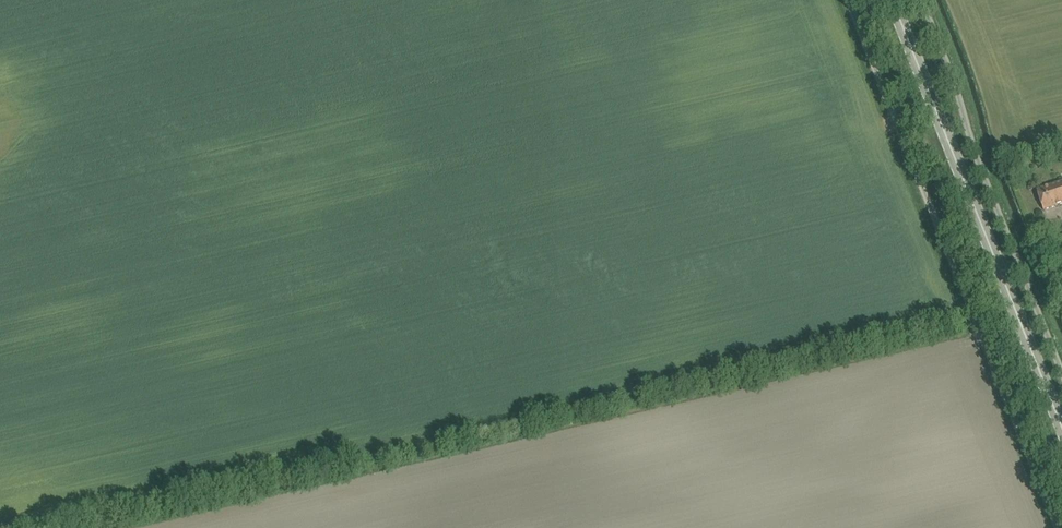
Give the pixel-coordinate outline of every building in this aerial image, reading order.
[(1047,187),(1037,191),(1044,210),(1054,207),(1061,204),(1061,182),(1047,187)]
